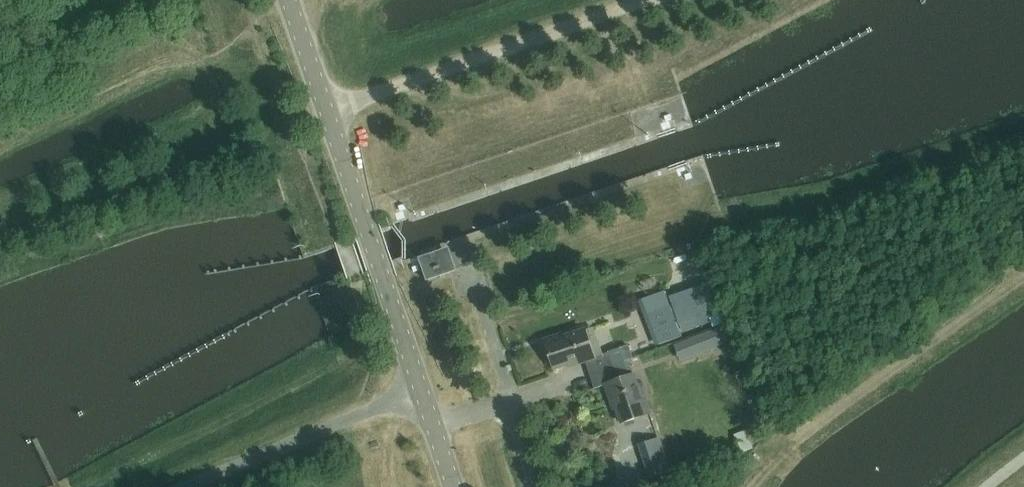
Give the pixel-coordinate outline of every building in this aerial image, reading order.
[(462,272),(472,269),(464,242),(454,245),(462,272)] [(692,248),(699,271),(707,268),(700,246),(692,248)] [(449,248),(419,258),(426,281),(456,270),(449,248)] [(704,299),(713,328),(727,323),(718,295),(704,299)] [(454,324),(462,321),(460,314),(452,317),(454,324)] [(590,375),(614,367),(609,353),(594,358),(585,331),(562,339),(561,336),(544,342),(554,370),(569,364),(570,367),(585,362),(590,375)] [(614,367),(590,375),(594,389),(606,385),(615,409),(617,408),(622,423),(650,414),(644,397),(642,398),(634,375),(633,375),(628,362),(624,364),(614,367)] [(748,422),(737,426),(744,444),(755,440),(748,422)]
